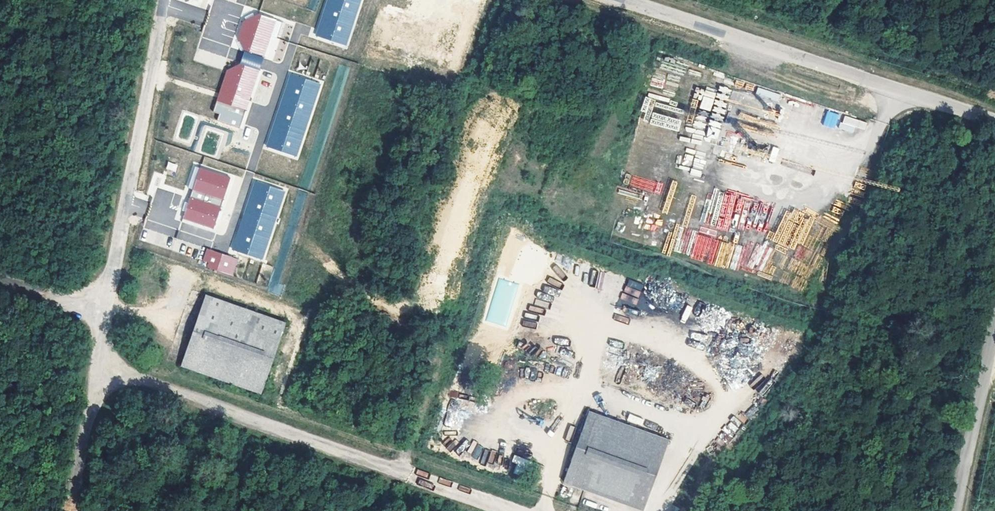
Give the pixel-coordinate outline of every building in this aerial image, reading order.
[(317,35),(345,45),(360,0),(328,0),(317,35)] [(258,14),(243,21),(238,37),(245,52),(263,58),(270,36),(276,19),(258,14)] [(282,21),(276,19),(270,36),(276,38),(282,21)] [(263,58),(245,52),(242,62),(260,68),(263,58)] [(260,68),(242,62),(227,70),(220,91),(249,100),(260,68)] [(320,83),(291,74),(267,146),(296,156),(320,83)] [(716,90),(705,87),(705,90),(695,88),(693,98),(701,100),(699,108),(710,112),(716,90)] [(717,93),(711,119),(723,121),(727,100),(729,100),(729,99),(740,101),(742,91),(720,87),(718,93),(717,93)] [(757,88),(755,96),(778,101),(780,92),(757,88)] [(249,100),(220,91),(217,100),(246,109),(249,100)] [(246,109),(217,100),(213,112),(219,114),(217,120),(240,128),(246,109)] [(643,124),(679,131),(684,108),(647,101),(643,124)] [(703,129),(708,113),(699,110),(693,126),(703,129)] [(827,110),(823,124),(835,128),(840,114),(827,110)] [(865,130),(867,122),(843,115),(839,129),(854,133),(855,127),(865,130)] [(718,142),(720,122),(708,120),(706,141),(718,142)] [(680,136),(679,140),(700,145),(703,133),(693,130),(691,139),(680,136)] [(772,146),(768,161),(775,163),(779,148),(772,146)] [(685,148),(682,165),(691,167),(690,175),(701,177),(707,153),(685,148)] [(175,172),(177,164),(168,161),(165,170),(175,172)] [(200,167),(195,166),(188,188),(192,189),(200,167)] [(231,177),(200,167),(192,189),(215,196),(212,204),(190,196),(183,218),(214,228),(231,177)] [(631,176),(629,187),(658,193),(660,181),(631,176)] [(284,190),(256,181),(233,249),(262,259),(284,190)] [(238,259),(207,248),(203,260),(209,262),(207,267),(232,275),(238,259)] [(602,288),(605,272),(592,269),(588,285),(602,288)] [(505,327),(518,284),(498,278),(485,321),(505,327)] [(628,281),(624,293),(638,297),(641,285),(628,281)] [(278,296),(283,287),(273,282),(268,291),(278,296)] [(205,293),(180,365),(261,393),(286,321),(205,293)] [(679,319),(685,322),(693,308),(688,305),(679,319)] [(524,313),(522,326),(535,328),(537,315),(524,313)] [(614,314),(613,320),(628,323),(629,317),(614,314)] [(526,368),(525,379),(536,379),(536,368),(526,368)] [(773,383),(761,372),(750,385),(762,395),(773,383)] [(444,425),(461,429),(465,411),(472,413),(475,402),(450,397),(444,425)] [(589,410),(562,481),(643,510),(669,438),(589,410)] [(478,458),(483,447),(472,441),(467,453),(478,458)]
